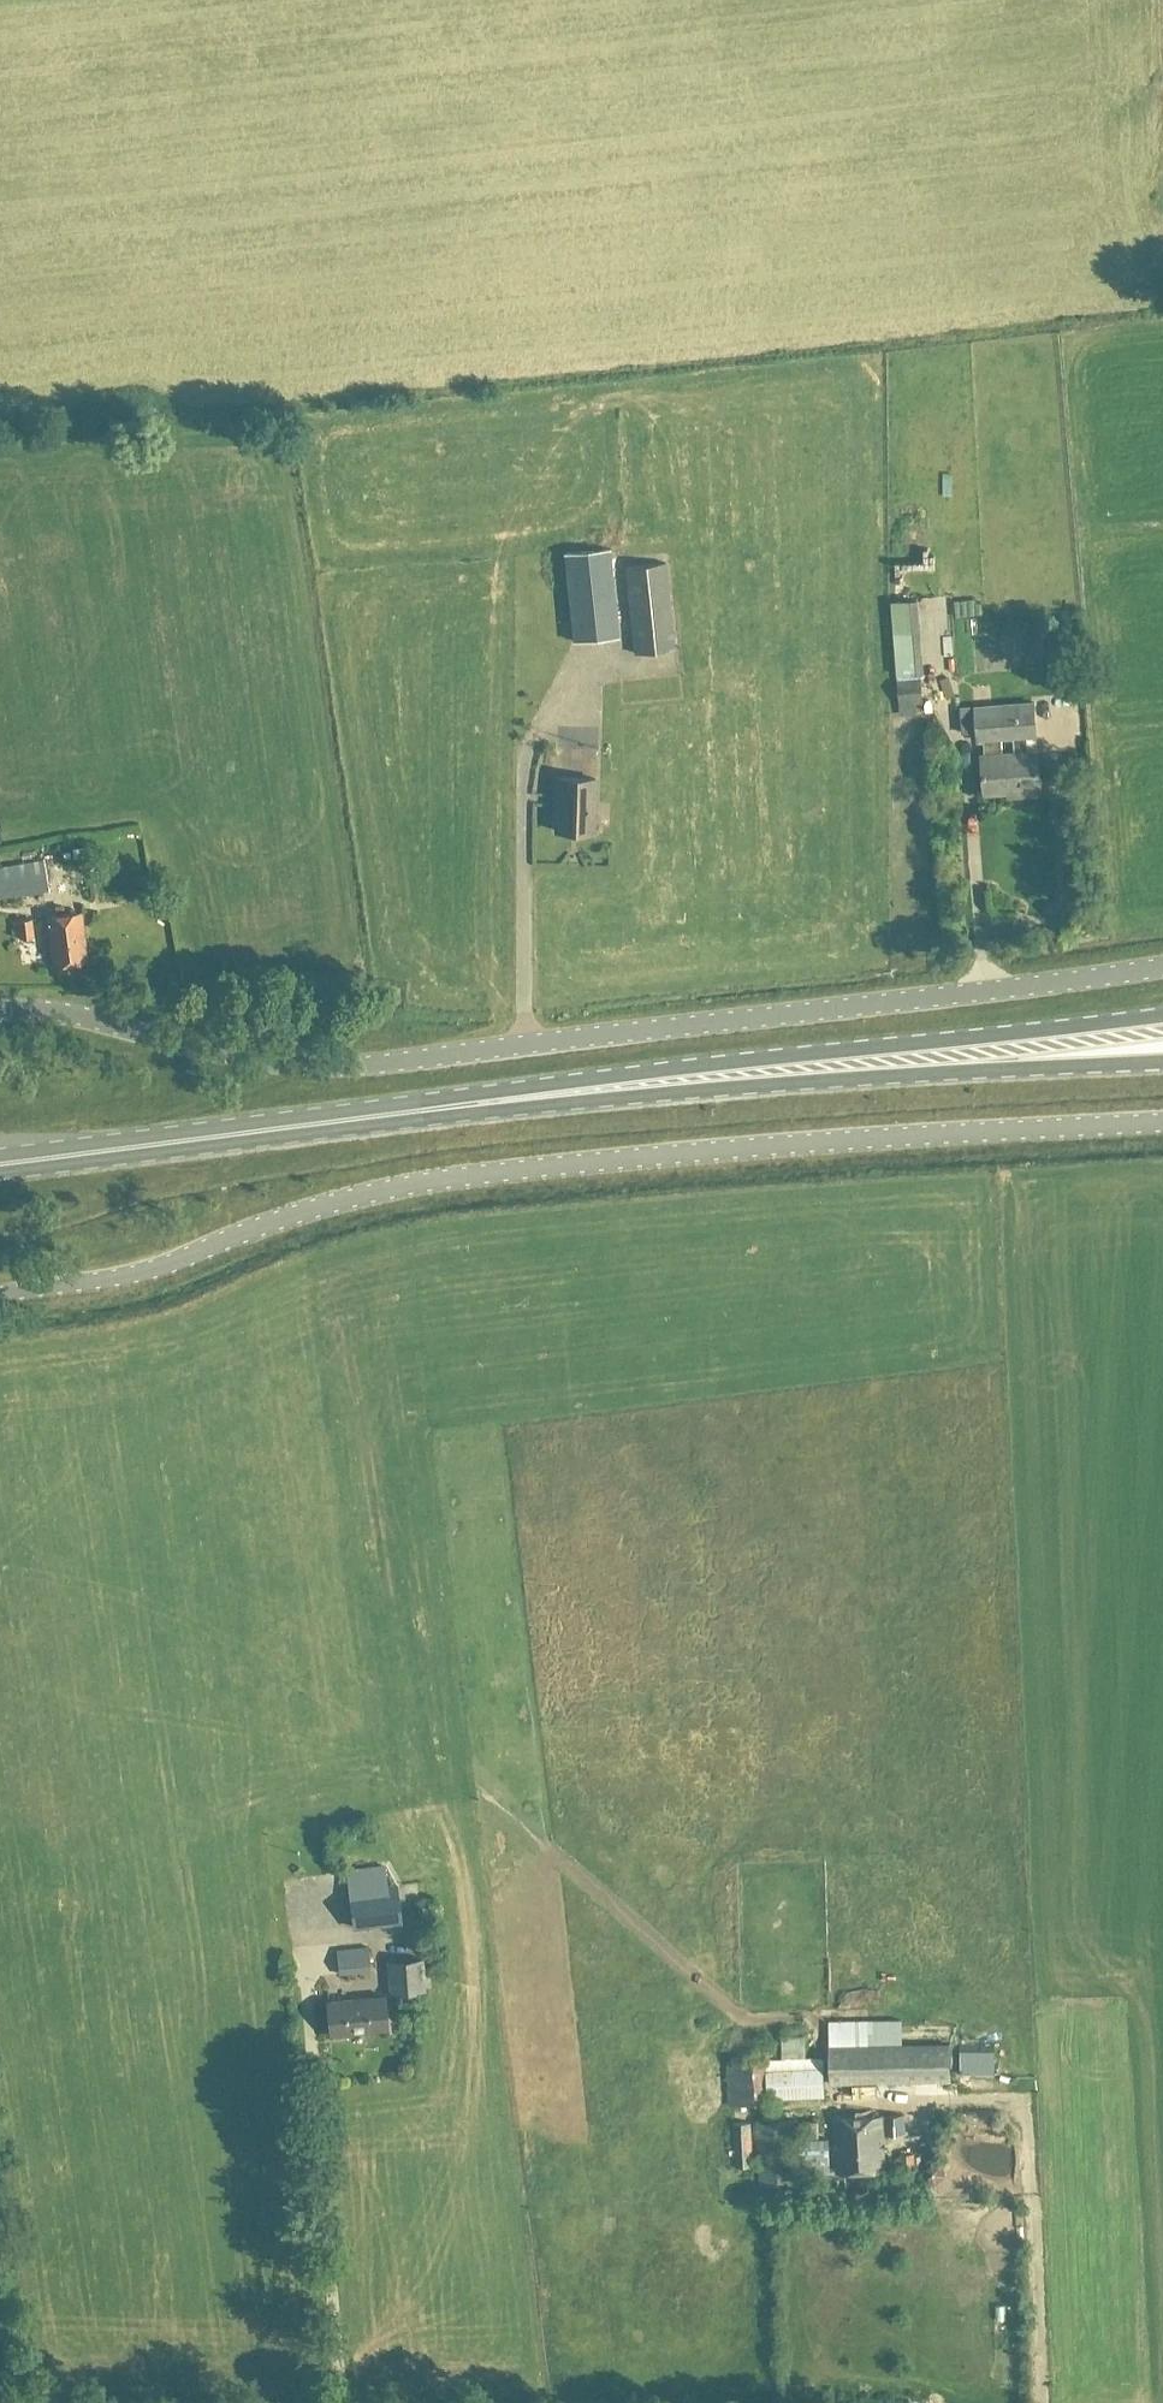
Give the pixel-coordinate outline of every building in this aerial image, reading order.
[(565,554),(574,643),(618,638),(610,550),(565,554)] [(635,655),(674,651),(665,564),(626,568),(635,655)] [(924,676),(917,601),(891,602),(899,706),(923,704),(921,676),(924,676)] [(1034,704),(1007,706),(1010,741),(1013,740),(1014,751),(1010,751),(1013,791),(1019,791),(1019,795),(1044,794),(1040,749),(1028,750),(1027,739),(1036,739),(1034,704)] [(1010,741),(1007,706),(960,709),(962,735),(977,734),(978,743),(983,742),(984,753),(980,753),(983,793),(1013,791),(1010,751),(1003,752),(1002,741),(1010,741)] [(550,730),(551,750),(581,749),(580,729),(550,730)] [(556,797),(555,833),(593,834),(595,781),(554,779),(553,797),(556,797)] [(44,860),(0,867),(0,901),(49,892),(44,860)] [(90,962),(84,913),(48,918),(55,967),(90,962)] [(34,937),(33,920),(19,921),(21,938),(34,937)] [(400,1922),(396,1887),(387,1888),(385,1867),(346,1871),(352,1927),(400,1922)] [(337,1951),(339,1976),(367,1973),(365,1947),(337,1951)] [(422,1961),(388,1963),(390,1994),(424,1992),(422,1961)] [(327,2003),(331,2036),(387,2031),(383,1997),(327,2003)] [(830,2047),(832,2047),(903,2046),(902,2020),(829,2021),(830,2047)] [(778,2056),(816,2055),(814,2024),(777,2025),(778,2056)] [(993,2050),(961,2050),(961,2074),(1015,2074),(1015,2042),(993,2042),(993,2050)] [(950,2081),(949,2044),(903,2046),(832,2047),(833,2083),(950,2081)] [(824,2057),(738,2062),(727,2063),(729,2107),(740,2106),(771,2105),(770,2098),(825,2095),(824,2068),(825,2067),(824,2057)] [(837,2173),(885,2171),(882,2115),(833,2117),(837,2173)] [(905,2115),(886,2115),(887,2134),(905,2134),(905,2115)] [(927,2116),(914,2117),(915,2140),(928,2139),(927,2116)] [(757,2123),(760,2186),(797,2184),(793,2121),(757,2123)] [(750,2122),(733,2123),(735,2166),(753,2165),(750,2122)] [(807,2122),(808,2139),(799,2140),(801,2174),(830,2173),(829,2138),(818,2139),(817,2122),(807,2122)] [(914,2170),(913,2154),(900,2155),(901,2171),(914,2170)] [(943,2164),(931,2159),(920,2168),(923,2181),(935,2186),(945,2177),(943,2164)]
